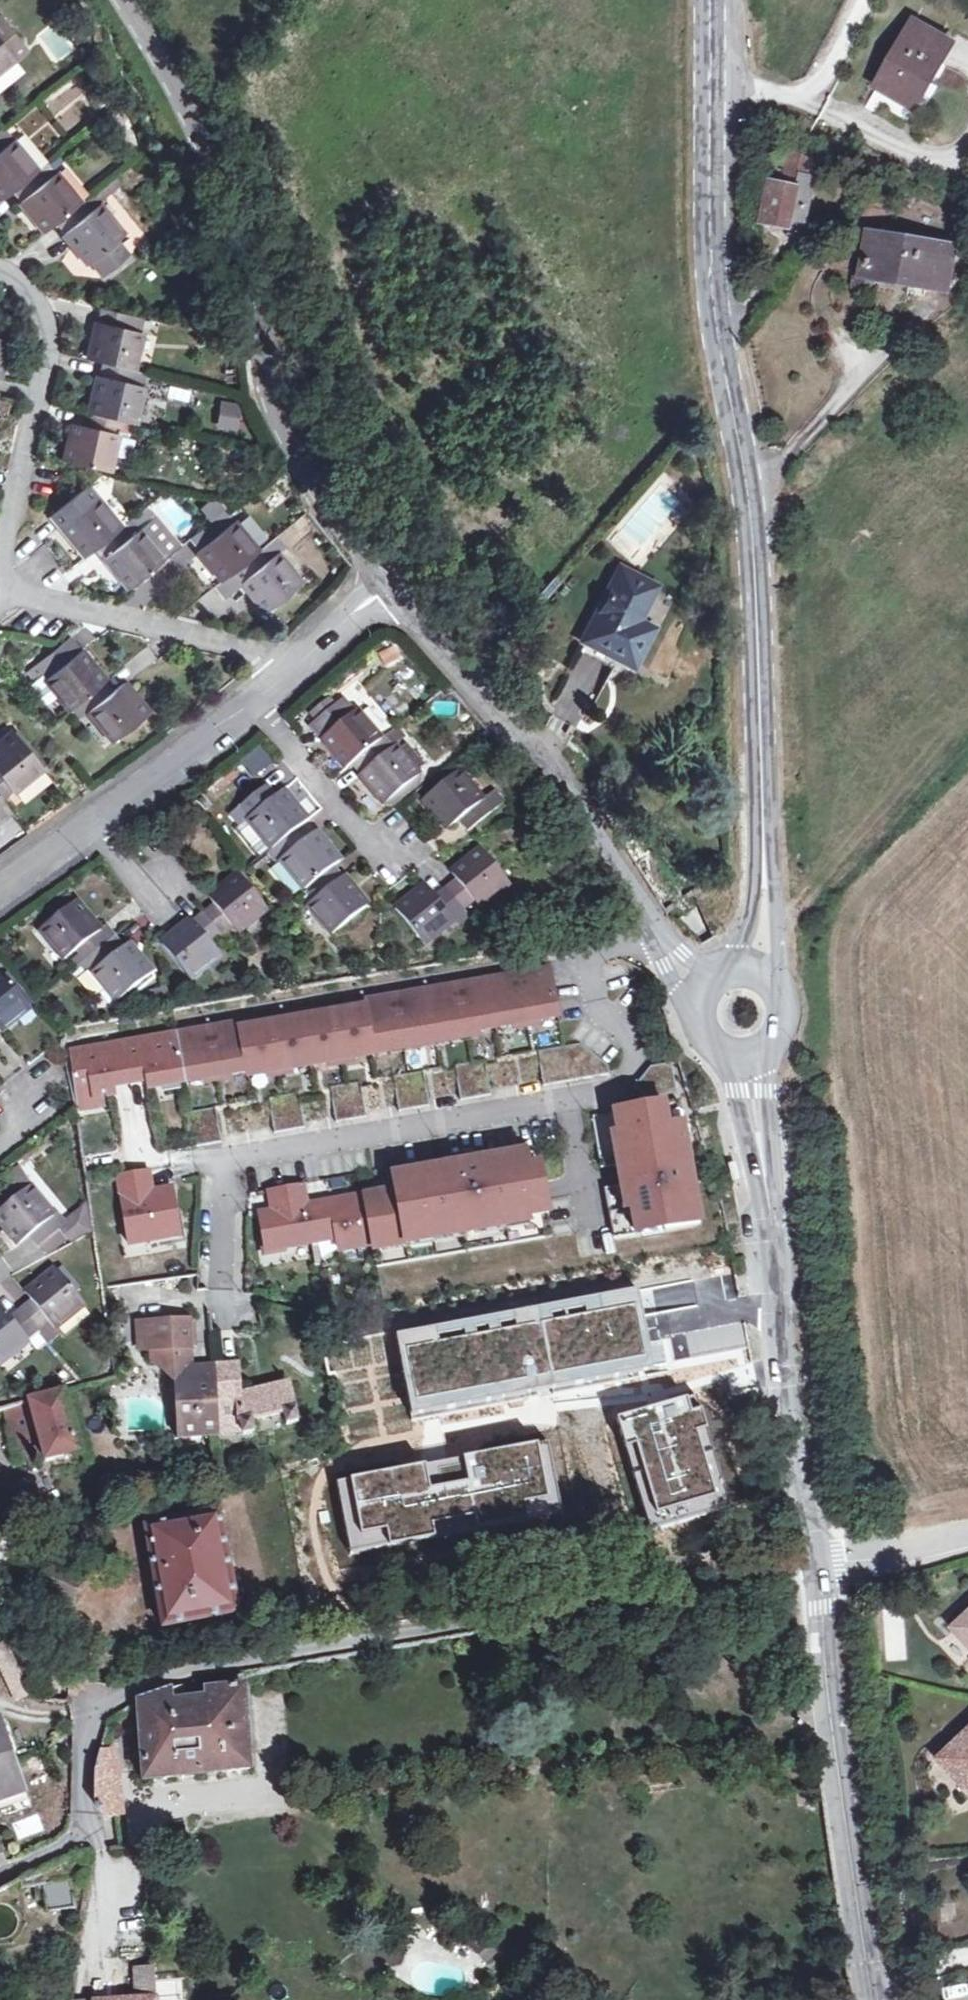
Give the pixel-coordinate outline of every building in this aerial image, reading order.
[(0,18),(0,40),(15,59),(28,47),(3,16),(0,18)] [(923,78),(932,83),(954,43),(917,23),(880,88),(909,103),(923,78)] [(0,40),(0,71),(15,59),(0,40)] [(44,93),(61,128),(96,110),(78,75),(44,93)] [(917,108),(932,83),(923,78),(909,103),(917,108)] [(0,135),(0,149),(1,150),(14,140),(17,138),(8,128),(0,135)] [(0,149),(0,198),(2,201),(14,191),(22,200),(18,203),(44,233),(59,221),(67,231),(63,235),(88,264),(126,233),(101,204),(90,212),(82,202),(83,201),(58,171),(57,172),(47,180),(39,171),(14,140),(1,150),(0,149)] [(782,173),(779,185),(773,184),(766,221),(805,229),(819,164),(794,158),(790,175),(782,173)] [(49,163),(39,171),(47,180),(57,172),(49,163)] [(874,233),(868,271),(874,272),(951,285),(958,246),(874,233)] [(874,272),(868,271),(859,269),(856,287),(871,290),(874,272)] [(134,370),(136,370),(145,333),(128,328),(132,316),(101,309),(98,322),(97,321),(87,358),(104,362),(101,375),(99,374),(89,411),(93,413),(89,427),(73,423),(63,460),(112,472),(122,435),(118,434),(122,420),(137,423),(145,387),(131,383),(134,370)] [(1,379),(11,340),(0,337),(0,378),(1,379)] [(148,373),(136,370),(134,370),(131,383),(145,387),(148,373)] [(239,433),(245,406),(222,401),(217,429),(239,433)] [(120,529),(124,526),(99,495),(85,507),(76,496),(53,515),(61,526),(85,557),(98,547),(105,556),(103,558),(128,589),(167,558),(142,527),(141,528),(128,538),(120,529)] [(217,497),(206,506),(216,518),(227,509),(217,497)] [(182,546),(149,505),(133,518),(124,526),(120,529),(128,538),(141,528),(142,527),(167,558),(182,546)] [(261,550),(262,549),(238,518),(224,529),(215,519),(191,538),(200,549),(199,550),(223,581),(236,570),(244,581),(242,581),(265,611),(304,581),(281,551),(279,552),(269,561),(261,550)] [(271,542),(262,549),(261,550),(269,561),(279,552),(271,542)] [(639,621),(656,587),(624,570),(588,640),(635,665),(653,629),(639,621)] [(81,700),(88,709),(113,741),(151,710),(126,680),(114,689),(106,679),(107,679),(83,649),(70,659),(61,649),(37,667),(44,676),(46,679),(45,680),(59,697),(68,709),(70,707),(81,700)] [(37,682),(44,676),(37,667),(30,673),(37,682)] [(37,682),(31,687),(47,707),(59,697),(45,680),(46,679),(44,676),(37,682)] [(367,768),(360,774),(385,804),(421,773),(397,744),(390,749),(382,740),(384,738),(350,698),(341,689),(329,699),(316,710),(309,717),(323,735),(321,737),(348,768),(350,766),(359,759),(367,768)] [(322,691),(309,702),(316,710),(329,699),(322,691)] [(79,717),(88,709),(81,700),(70,707),(79,717)] [(12,811),(2,798),(13,789),(15,791),(45,767),(14,729),(0,740),(0,821),(12,811)] [(359,775),(360,774),(367,768),(359,759),(350,766),(359,775)] [(461,767),(423,799),(448,829),(461,819),(469,829),(493,808),(485,798),(486,797),(461,767)] [(308,903),(333,934),(371,903),(337,863),(344,857),(319,827),(307,836),(298,827),(311,817),(286,788),(274,798),(265,788),(241,808),(250,819),(248,820),(272,849),(274,848),(282,857),(280,859),(306,888),(313,883),(321,893),(308,903)] [(240,827),(248,820),(250,819),(241,808),(231,816),(240,827)] [(455,916),(465,908),(475,900),(484,908),(513,884),(481,844),(452,868),(459,876),(437,895),(426,882),(395,906),(428,943),(457,919),(455,916)] [(241,932),(270,908),(238,870),(209,894),(216,902),(206,911),(194,921),(191,918),(161,942),(194,980),(224,956),(213,944),(236,926),(241,932)] [(66,958),(76,950),(84,959),(108,989),(119,1002),(155,972),(130,941),(118,950),(102,929),(105,926),(80,897),(41,929),(66,958)] [(326,940),(333,934),(308,903),(300,910),(326,940)] [(473,917),(465,908),(455,916),(457,919),(463,926),(473,917)] [(124,925),(132,940),(152,929),(144,914),(124,925)] [(108,989),(84,959),(77,965),(85,976),(80,980),(95,999),(108,989)] [(372,1048),(558,1016),(550,968),(364,1000),(365,1005),(241,1026),(241,1021),(71,1051),(77,1099),(103,1095),(115,1092),(113,1080),(149,1074),(151,1087),(248,1070),(249,1074),(373,1053),(372,1048)] [(3,1033),(33,1008),(1,969),(0,969),(0,1030),(3,1033)] [(538,1050),(544,1084),(609,1073),(608,1065),(580,1042),(538,1050)] [(455,1064),(461,1098),(491,1093),(486,1059),(455,1064)] [(633,1087),(647,1097),(677,1092),(671,1061),(650,1065),(633,1087)] [(394,1074),(400,1109),(430,1104),(424,1069),(394,1074)] [(331,1086),(337,1120),(367,1114),(361,1080),(331,1086)] [(269,1096),(275,1130),(306,1125),(300,1091),(269,1096)] [(104,1103),(103,1095),(77,1099),(78,1108),(104,1103)] [(688,1157),(678,1099),(614,1110),(592,1114),(601,1166),(617,1163),(621,1184),(604,1186),(613,1237),(635,1233),(699,1222),(692,1182),(683,1184),(679,1159),(688,1157)] [(187,1110),(193,1144),(223,1139),(217,1105),(187,1110)] [(552,1234),(540,1163),(521,1166),(518,1151),(467,1160),(463,1162),(460,1165),(462,1177),(448,1179),(445,1164),(413,1170),(415,1185),(401,1187),(401,1185),(392,1186),(392,1189),(387,1190),(388,1195),(366,1199),(373,1242),(377,1265),(552,1234)] [(733,1159),(725,1161),(730,1184),(738,1182),(733,1159)] [(181,1233),(173,1189),(153,1192),(149,1167),(119,1173),(131,1242),(181,1233)] [(313,1234),(307,1203),(303,1181),(271,1187),(275,1211),(261,1214),(267,1247),(314,1240),(313,1234)] [(0,1211),(0,1220),(20,1244),(31,1234),(40,1245),(62,1226),(54,1217),(58,1213),(34,1183),(0,1211)] [(366,1199),(365,1193),(307,1203),(313,1234),(337,1230),(340,1248),(373,1242),(366,1199)] [(7,1258),(17,1246),(0,1233),(0,1252),(7,1258)] [(311,1249),(314,1262),(336,1257),(333,1244),(311,1249)] [(0,1303),(0,1363),(2,1365),(31,1341),(29,1338),(51,1321),(58,1329),(87,1305),(55,1266),(25,1290),(32,1299),(21,1308),(11,1316),(0,1302),(0,1303)] [(639,1284),(396,1332),(409,1399),(412,1414),(542,1388),(640,1369),(655,1366),(647,1326),(642,1299),(639,1284)] [(169,1367),(186,1367),(183,1319),(133,1321),(134,1349),(147,1348),(147,1358),(156,1368),(169,1367)] [(211,1365),(216,1425),(237,1423),(239,1435),(253,1431),(249,1419),(280,1412),(283,1423),(296,1421),(287,1383),(237,1393),(235,1364),(211,1365)] [(211,1365),(186,1367),(169,1367),(156,1368),(161,1373),(169,1373),(174,1438),(216,1435),(216,1425),(211,1365)] [(74,1388),(6,1408),(19,1458),(41,1451),(44,1460),(79,1452),(74,1388)] [(659,1403),(617,1415),(652,1528),(731,1504),(696,1391),(659,1403)] [(6,1408),(0,1409),(0,1463),(19,1458),(6,1408)] [(434,1459),(335,1479),(350,1553),(437,1536),(434,1522),(475,1514),(478,1531),(565,1513),(549,1436),(434,1459)] [(147,1533),(165,1634),(243,1620),(225,1519),(147,1533)] [(953,1632),(967,1650),(967,1619),(953,1632)] [(206,1698),(188,1699),(187,1685),(139,1702),(145,1781),(251,1770),(246,1686),(206,1689),(206,1698)] [(23,1795),(0,1728),(0,1802),(23,1795)] [(940,1762),(966,1794),(967,1792),(967,1738),(940,1762)] [(96,1802),(102,1811),(107,1817),(118,1817),(111,1752),(102,1753),(97,1774),(96,1802)] [(0,1889),(0,1934),(53,1926),(50,1912),(46,1883),(43,1866),(10,1883),(0,1889)] [(46,1883),(50,1912),(76,1907),(71,1879),(46,1883)] [(137,1999),(122,1999),(157,1999),(155,1969),(137,1970),(137,1999)]
